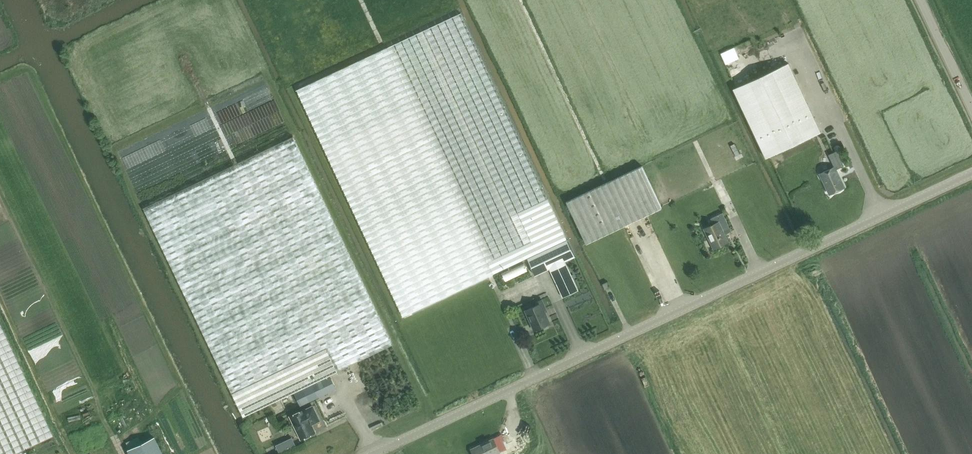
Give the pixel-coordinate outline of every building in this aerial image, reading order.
[(578,291),(565,262),(575,257),(568,241),(567,241),(548,199),(460,13),(297,90),(403,316),(527,258),(535,276),(550,269),(563,298),(578,291)] [(766,158),(821,132),(788,63),(734,89),(766,158)] [(293,137),(239,163),(144,208),(243,417),(294,393),(327,377),(338,372),(392,345),(293,137)] [(820,174),(830,195),(845,188),(836,170),(844,166),(837,151),(829,155),(834,167),(820,174)] [(642,167),(567,202),(586,244),(662,208),(642,167)] [(723,230),(729,227),(723,213),(711,219),(714,225),(704,229),(714,249),(729,242),(723,230)] [(633,232),(626,235),(630,245),(637,241),(633,232)] [(534,331),(550,324),(545,312),(547,312),(542,300),(536,303),(538,305),(525,311),(534,331)] [(22,451),(53,436),(0,324),(0,453),(24,453),(22,451)] [(327,377),(294,393),(299,403),(332,388),(327,377)] [(365,421),(375,416),(367,400),(357,405),(365,421)] [(301,439),(315,433),(311,424),(319,421),(313,407),(304,411),(304,410),(290,417),(301,439)] [(128,453),(162,453),(154,437),(127,450),(128,453)] [(500,453),(493,439),(471,449),(473,453),(497,453),(500,453)]
